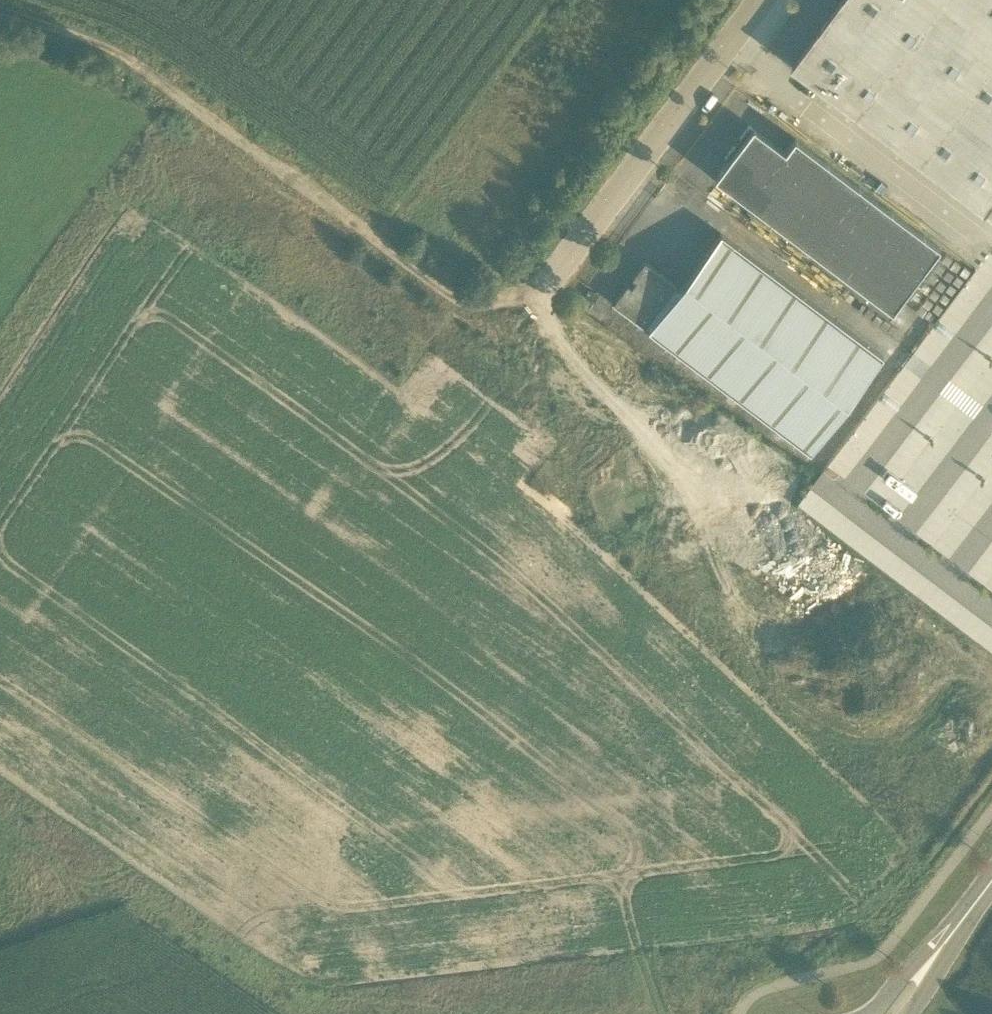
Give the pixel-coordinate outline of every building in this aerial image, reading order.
[(792,66),(991,217),(991,0),(842,0),(792,66)] [(939,247),(810,150),(794,138),(784,151),(749,124),(739,137),(743,140),(737,148),(733,145),(724,157),(728,160),(714,178),(891,311),(939,247)] [(883,356),(721,233),(679,288),(644,262),(632,278),(636,281),(631,287),(627,284),(614,302),(612,301),(611,302),(810,452),(883,356)]
